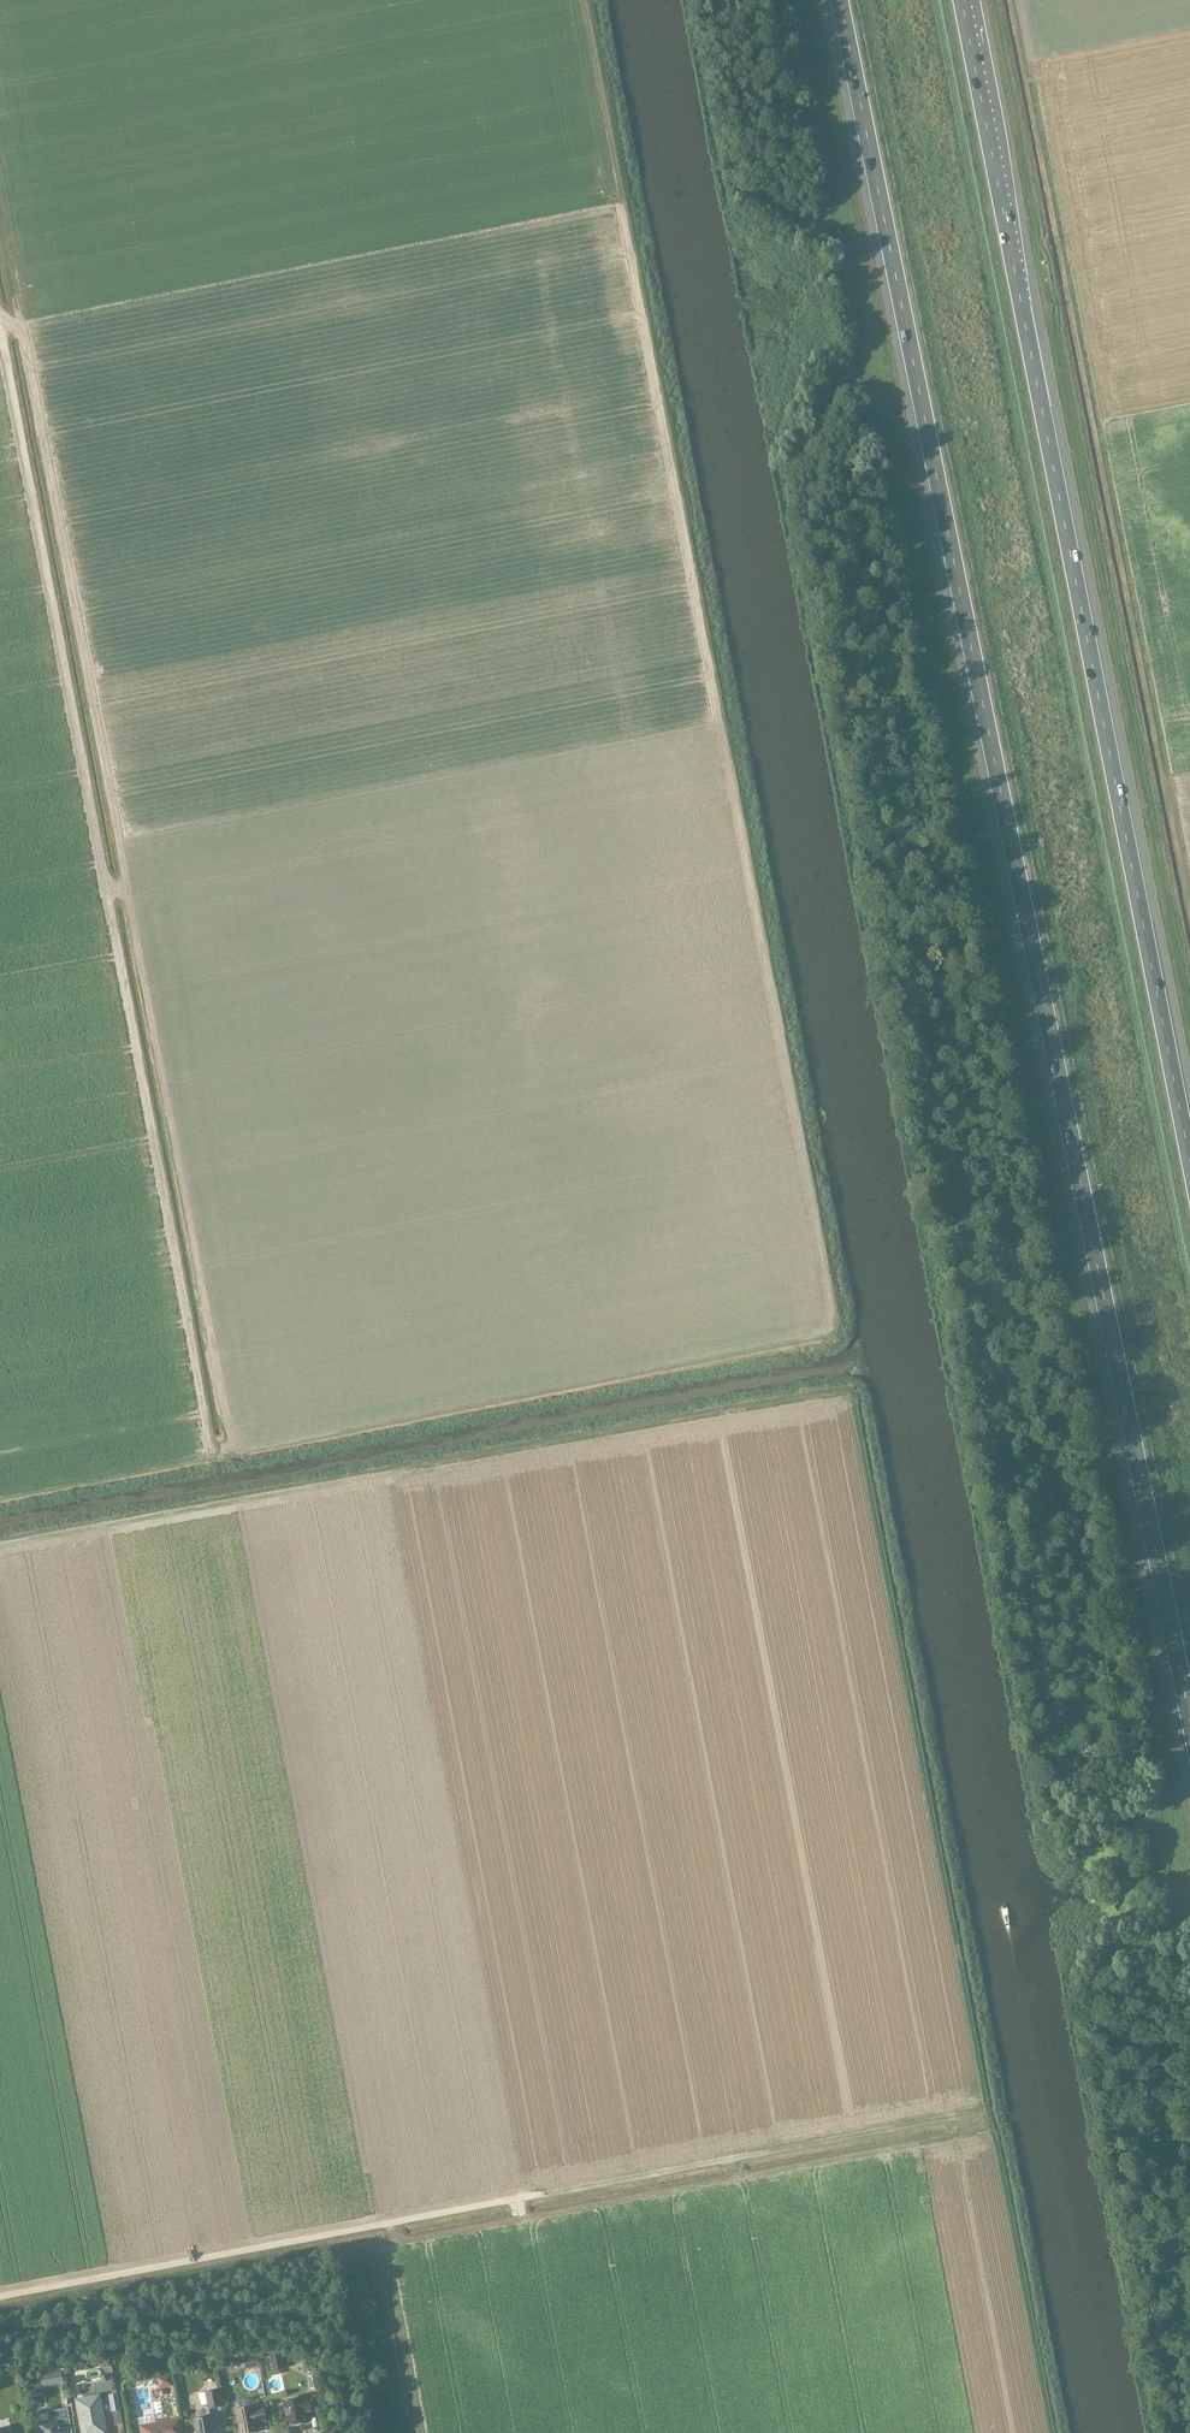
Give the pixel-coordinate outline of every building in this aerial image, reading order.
[(280,2354),(271,2356),(273,2370),(283,2368),(280,2354)] [(61,2371),(42,2375),(44,2387),(63,2383),(63,2381),(65,2381),(64,2373),(61,2373),(61,2371)] [(163,2377),(154,2389),(165,2397),(174,2385),(163,2377)] [(6,2393),(13,2392),(11,2383),(4,2384),(6,2393)] [(217,2390),(205,2393),(208,2409),(220,2407),(217,2390)] [(117,2394),(109,2395),(112,2411),(120,2410),(117,2394)] [(83,2432),(105,2432),(105,2431),(106,2430),(105,2424),(103,2423),(98,2397),(77,2401),(83,2432)] [(301,2398),(283,2401),(287,2426),(293,2425),(295,2427),(299,2426),(300,2424),(305,2423),(304,2414),(318,2411),(315,2397),(301,2399),(301,2398)] [(240,2432),(253,2432),(257,2432),(255,2425),(266,2423),(263,2408),(253,2410),(252,2407),(236,2411),(240,2432)] [(40,2432),(62,2432),(61,2427),(71,2425),(67,2408),(47,2412),(49,2422),(39,2424),(40,2432)] [(193,2419),(196,2432),(213,2432),(210,2416),(193,2419)] [(143,2430),(142,2432),(181,2432),(179,2420),(148,2426),(146,2426),(144,2428),(143,2430)]
